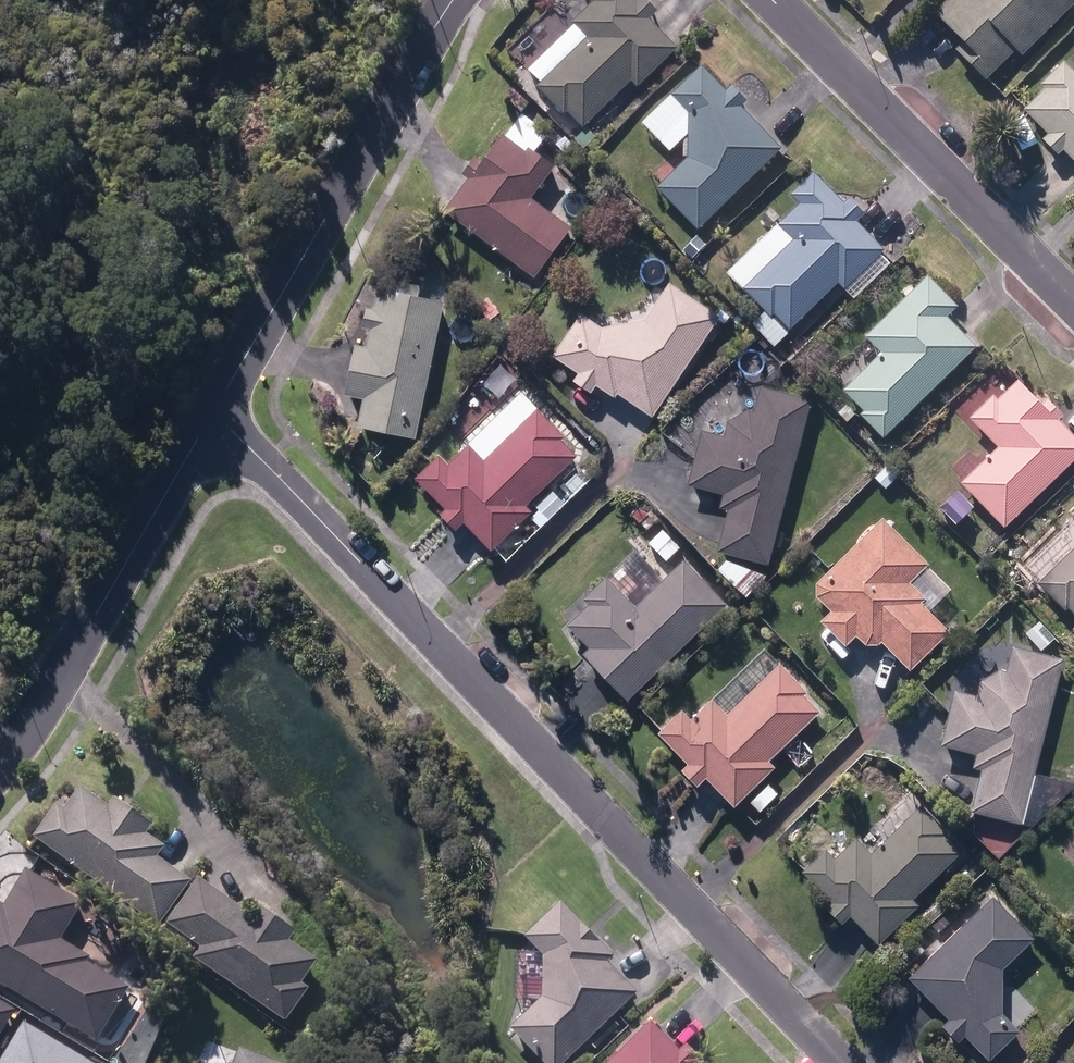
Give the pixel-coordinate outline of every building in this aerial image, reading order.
[(578,131),(625,83),(633,91),(672,50),(654,33),(644,22),(652,14),(638,0),(634,0),(632,3),(629,0),(583,0),(588,4),(566,27),(581,40),(533,90),(560,117),(563,115),(578,131)] [(981,86),(1011,55),(1018,63),(1072,8),(1064,0),(947,0),(929,18),(943,31),(959,47),(951,56),(981,86)] [(1073,168),(1073,81),(1058,64),(1035,87),(1040,91),(1018,113),(1043,137),(1037,143),(1052,158),(1058,153),(1068,163),(1073,168)] [(653,189),(693,232),(776,154),(757,134),(735,110),(741,106),(726,89),(721,94),(697,68),(666,96),(685,117),(684,161),(653,189)] [(575,142),(584,150),(595,138),(586,130),(575,142)] [(445,211),(534,279),(571,230),(531,199),(555,167),(528,148),(525,153),(501,136),(480,165),(473,159),(461,175),(468,180),(456,196),(445,211)] [(557,146),(568,158),(576,150),(565,138),(557,146)] [(775,315),(790,331),(838,284),(844,290),(884,250),(857,222),(865,214),(849,199),(844,204),(813,173),(791,196),(800,205),(778,226),(793,241),(743,289),(772,318),(775,315)] [(860,416),(884,439),(976,348),(947,317),(957,307),(927,277),(865,339),(880,355),(843,391),(864,412),(860,416)] [(353,428),(412,440),(438,306),(412,300),(414,289),(374,281),(368,313),(359,311),(355,332),(364,334),(360,351),(350,349),(345,372),(340,397),(359,401),(353,428)] [(612,396),(648,420),(713,321),(664,289),(641,325),(599,333),(575,318),(547,360),(573,377),(568,384),(585,396),(590,390),(608,401),(612,396)] [(758,330),(767,339),(776,330),(767,321),(758,330)] [(999,530),(1073,458),(1073,442),(1064,433),(1054,422),(1059,417),(1042,399),(1035,405),(1014,382),(992,402),(988,398),(966,420),(993,448),(955,485),(999,530)] [(712,557),(762,570),(805,405),(754,391),(748,418),(742,416),(722,428),(719,442),(696,436),(682,489),(718,498),(715,511),(723,514),(719,529),(712,557)] [(470,539),(487,556),(527,516),(521,511),(572,461),(556,444),(559,441),(531,413),(479,464),(464,449),(443,469),(434,459),(410,483),(440,513),(434,519),(449,534),(457,526),(470,539)] [(875,480),(885,491),(898,479),(887,468),(875,480)] [(631,515),(647,531),(658,520),(651,514),(648,516),(638,507),(631,515)] [(527,522),(537,532),(548,520),(538,510),(527,522)] [(875,645),(904,673),(944,634),(917,607),(921,602),(905,585),(924,567),(877,520),(810,586),(810,600),(825,616),(816,624),(840,649),(850,639),(860,649),(871,650),(875,645)] [(954,532),(964,541),(971,533),(962,524),(954,532)] [(1073,622),(1073,546),(1033,586),(1061,614),(1064,611),(1073,622)] [(583,658),(626,702),(726,606),(684,562),(635,609),(605,578),(582,601),(588,607),(567,627),(590,651),(583,658)] [(713,573),(742,601),(761,582),(722,563),(713,573)] [(965,815),(1014,828),(1056,664),(1007,651),(1001,675),(993,673),(973,686),(969,700),(949,696),(935,749),(969,757),(965,773),(975,776),(965,815)] [(705,779),(735,810),(775,769),(769,763),(820,714),(804,697),(808,693),(780,665),(726,716),(711,700),(689,721),(681,711),(656,735),(687,765),(680,772),(696,788),(705,779)] [(118,915),(151,939),(190,885),(157,861),(164,851),(146,837),(152,829),(114,801),(107,810),(80,790),(63,814),(55,809),(34,840),(124,905),(118,915)] [(1033,803),(1046,815),(1056,805),(1044,793),(1033,803)] [(855,932),(873,951),(914,912),(907,905),(956,857),(940,842),(943,840),(916,811),(866,858),(851,844),(829,864),(821,855),(798,877),(828,908),(821,914),(836,930),(845,922),(855,932)] [(96,1043),(127,990),(86,966),(90,960),(60,944),(82,907),(26,873),(4,910),(0,908),(0,987),(96,1043)] [(193,961),(285,1026),(309,992),(301,987),(317,964),(289,945),(296,936),(256,909),(250,917),(197,880),(157,939),(164,945),(168,940),(195,959),(193,961)] [(961,900),(971,909),(983,897),(974,888),(961,900)] [(981,1062),(983,1062),(1012,1036),(994,1018),(995,974),(1027,943),(985,899),(902,981),(924,1004),(943,1023),(936,1029),(953,1047),(959,1041),(981,1062)] [(536,1062),(567,1062),(585,1045),(592,1052),(616,1029),(608,1023),(633,998),(616,981),(604,968),(611,962),(557,907),(522,942),(540,960),(539,1003),(508,1034),(536,1062)] [(15,1014),(0,1005),(0,1039),(15,1014)] [(23,1025),(1,1062),(85,1062),(23,1025)] [(681,1052),(674,1058),(659,1043),(644,1029),(611,1062),(692,1062),(681,1052)] [(238,1052),(234,1062),(266,1062),(238,1052)]
